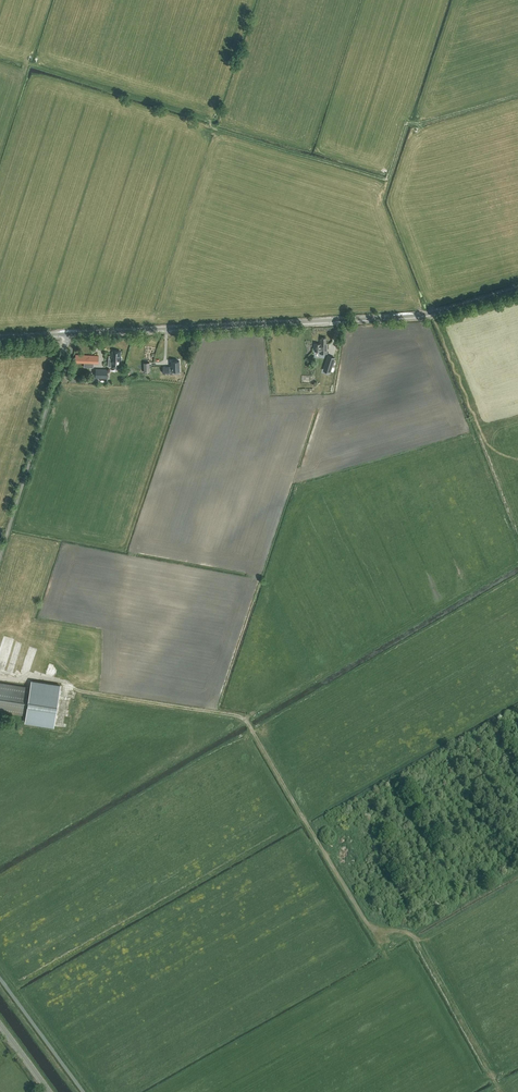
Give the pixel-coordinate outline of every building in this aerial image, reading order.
[(326,343),(326,337),(321,337),(321,339),(320,339),(320,344),(314,343),(314,351),(320,351),(320,353),(327,353),(327,343),(326,343)] [(120,357),(121,351),(113,350),(113,357),(112,357),(112,358),(110,358),(111,355),(108,355),(107,358),(108,358),(108,361),(112,361),(111,366),(121,367),(121,357),(120,357)] [(99,361),(99,355),(76,354),(75,362),(80,363),(80,360),(99,361)] [(172,370),(180,370),(179,360),(172,361),(172,366),(163,367),(163,372),(170,372),(170,370),(172,370)] [(326,364),(324,370),(330,372),(332,366),(326,364)] [(107,378),(107,369),(96,369),(96,377),(107,378)] [(18,662),(24,641),(6,636),(4,644),(13,647),(15,639),(17,640),(14,650),(11,649),(10,653),(14,654),(12,660),(18,662)] [(26,715),(25,722),(55,727),(61,684),(32,680),(30,687),(0,683),(0,711),(26,715)]
